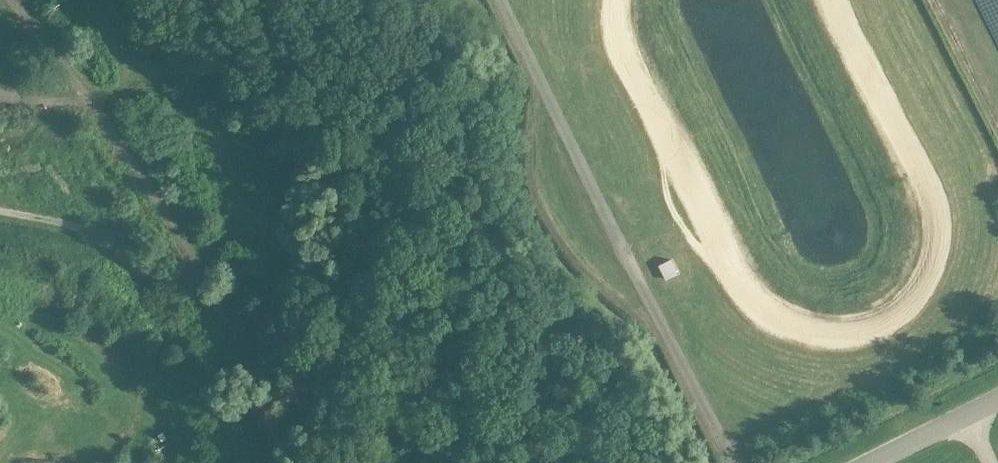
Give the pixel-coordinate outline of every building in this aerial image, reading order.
[(746,446),(747,434),(731,433),(730,444),(746,446)]
